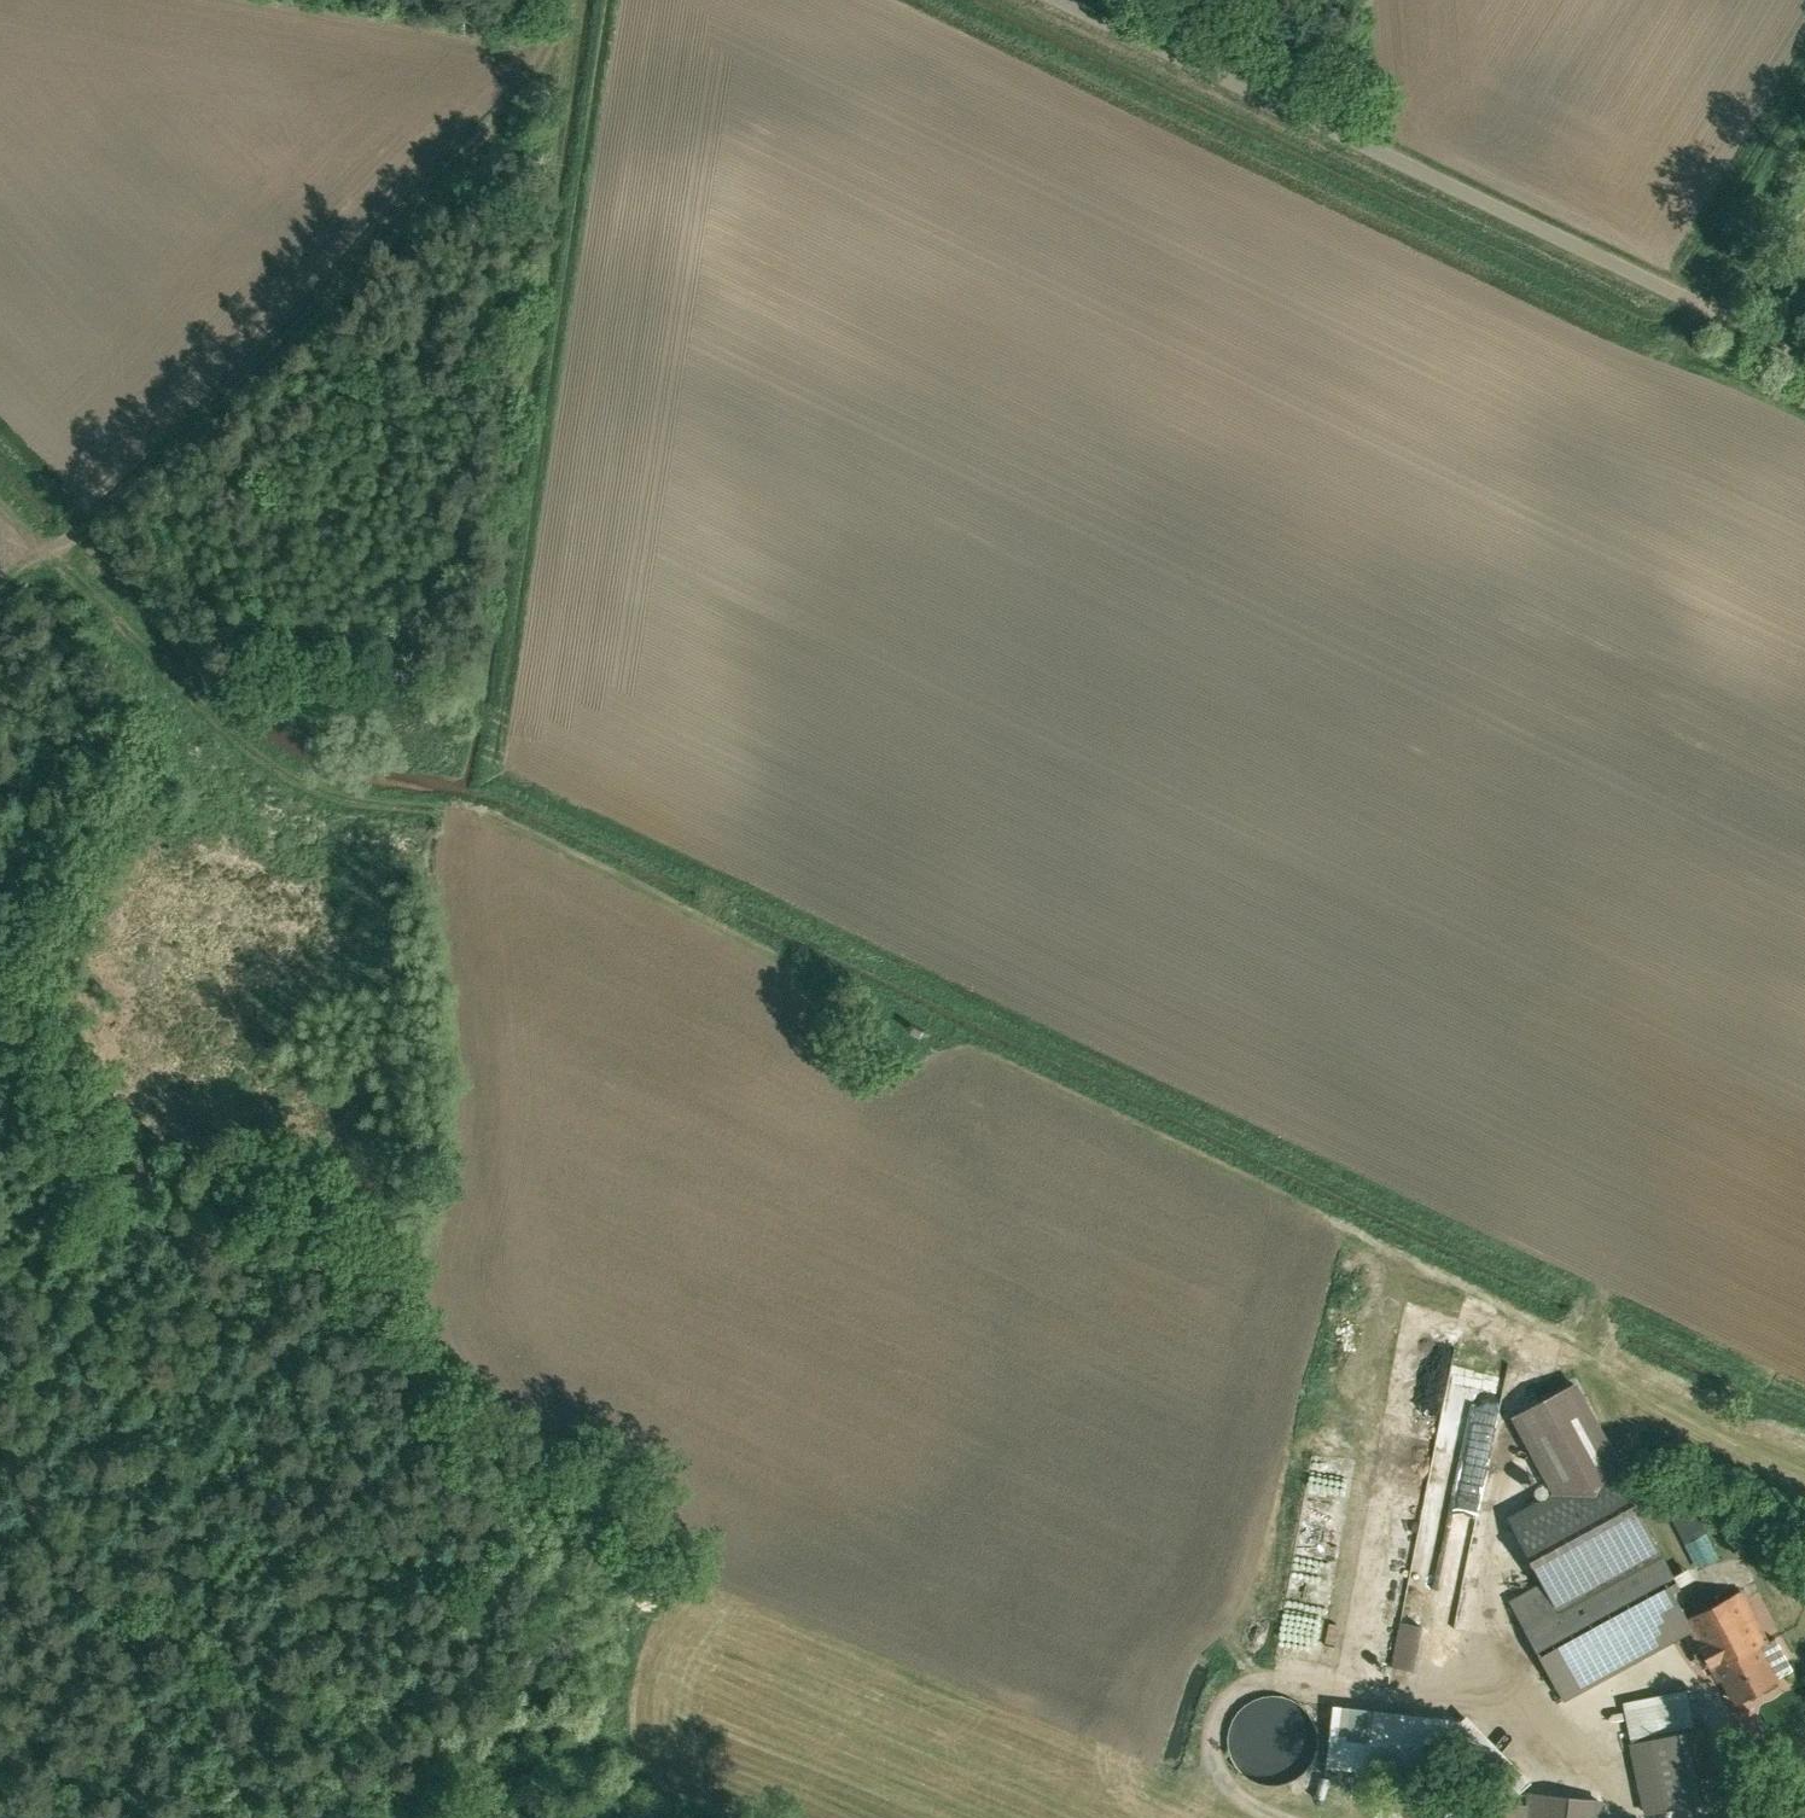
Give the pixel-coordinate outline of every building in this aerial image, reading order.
[(1519,1401),(1559,1477),(1618,1446),(1623,1443),(1582,1367),(1519,1401)] [(1443,1433),(1469,1434),(1470,1402),(1444,1401),(1443,1433)] [(1459,1486),(1460,1446),(1433,1445),(1431,1485),(1459,1486)] [(1550,1568),(1563,1593),(1666,1537),(1618,1446),(1559,1477),(1514,1501),(1550,1568)] [(1675,1516),(1693,1565),(1715,1557),(1696,1508),(1675,1516)] [(1543,1636),(1673,1566),(1680,1563),(1666,1537),(1563,1593),(1550,1568),(1517,1586),(1543,1636)] [(1543,1636),(1570,1685),(1698,1617),(1691,1605),(1693,1604),(1673,1566),(1543,1636)] [(1693,1604),(1691,1605),(1698,1617),(1706,1633),(1703,1634),(1714,1653),(1717,1652),(1739,1691),(1784,1667),(1782,1664),(1766,1634),(1735,1580),(1693,1604)] [(1430,1609),(1406,1604),(1397,1650),(1421,1655),(1430,1609)] [(1766,1634),(1782,1664),(1801,1654),(1784,1624),(1766,1634)] [(1693,1675),(1630,1687),(1638,1727),(1657,1723),(1692,1717),(1701,1715),(1693,1675)] [(1316,1697),(1303,1686),(1287,1680),(1269,1680),(1252,1688),(1240,1701),(1234,1720),(1235,1735),(1244,1753),(1256,1764),(1271,1769),(1290,1769),(1306,1762),(1319,1748),(1325,1732),(1324,1714),(1316,1697)] [(1535,1765),(1473,1701),(1466,1708),(1467,1701),(1338,1689),(1332,1755),(1461,1767),(1462,1757),(1501,1798),(1535,1765)] [(1692,1717),(1657,1723),(1670,1795),(1705,1789),(1692,1717)] [(1609,1786),(1536,1779),(1532,1817),(1606,1817),(1609,1786)] [(1443,1817),(1493,1817),(1495,1799),(1446,1793),(1443,1817)]
